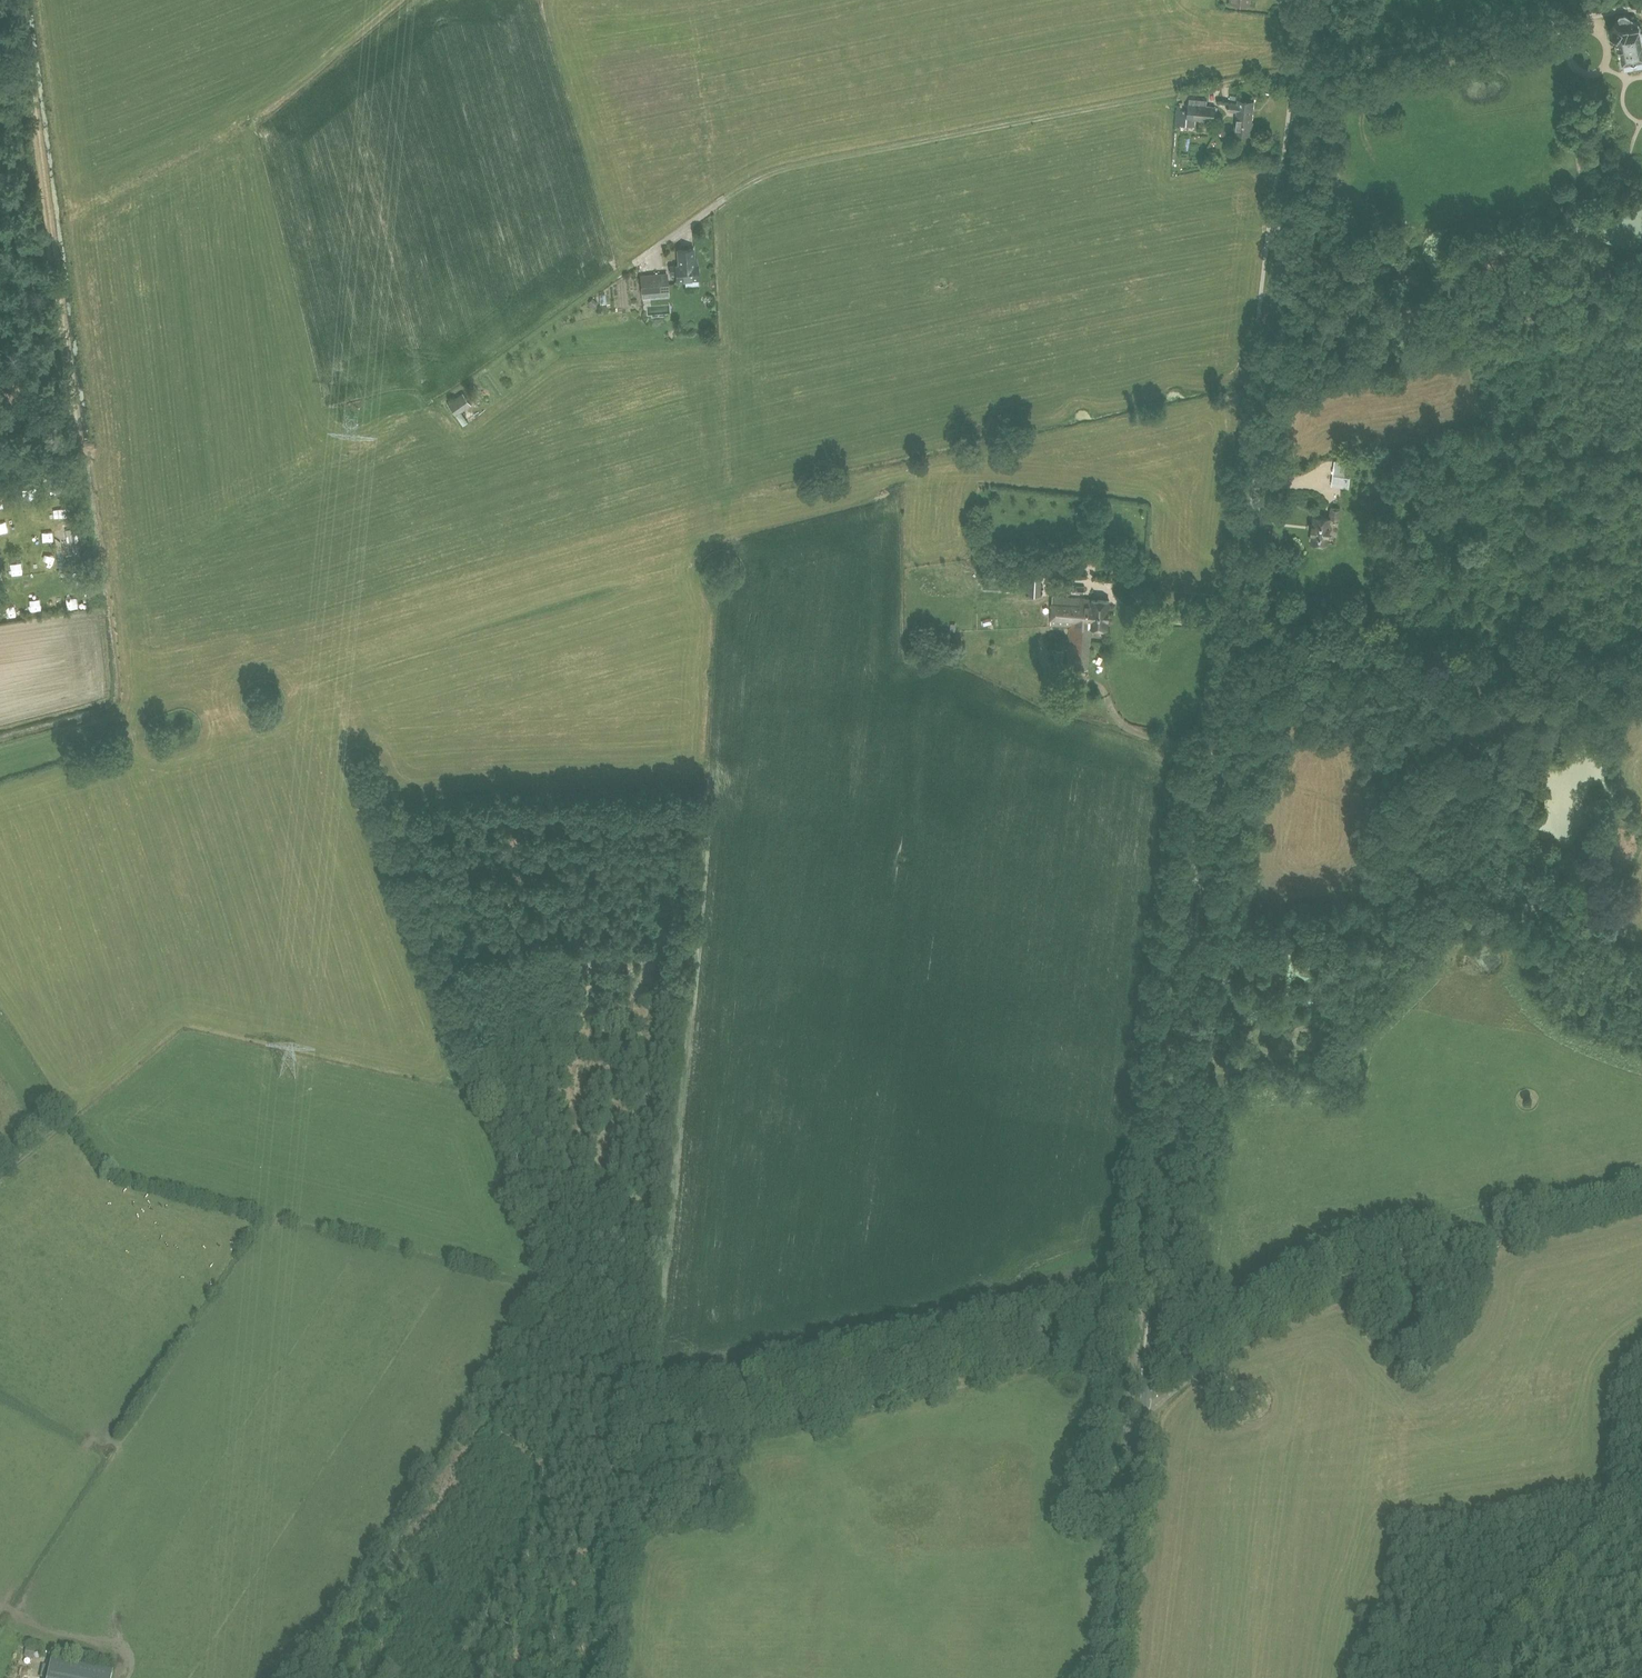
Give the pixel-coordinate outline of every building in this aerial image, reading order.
[(1639,23),(1625,14),(1620,15),(1610,31),(1617,36),(1622,60),(1624,70),(1641,66),(1641,30),(1639,23)] [(1230,103),(1229,110),(1237,111),(1235,132),(1250,134),(1251,128),(1252,128),(1253,122),(1252,121),(1254,100),(1239,99),(1238,104),(1230,103)] [(1195,119),(1214,121),(1215,106),(1203,105),(1204,103),(1197,102),(1196,105),(1188,104),(1188,111),(1179,110),(1178,123),(1194,126),(1195,119)] [(700,279),(699,264),(697,264),(697,263),(695,263),(694,249),(678,250),(680,264),(669,265),(670,274),(677,273),(678,281),(700,279)] [(668,290),(667,275),(649,277),(650,292),(668,290)] [(588,303),(593,308),(597,304),(592,299),(588,303)] [(472,405),(463,393),(448,404),(456,416),(472,405)] [(468,425),(473,422),(466,412),(461,416),(468,425)] [(27,490),(30,504),(41,502),(38,488),(27,490)] [(13,511),(13,501),(0,501),(0,511),(13,511)] [(71,505),(64,508),(67,518),(75,516),(71,505)] [(1332,508),(1330,517),(1340,518),(1341,509),(1332,508)] [(1329,534),(1330,526),(1329,526),(1330,517),(1315,515),(1314,524),(1313,524),(1311,530),(1311,531),(1312,532),(1311,541),(1326,543),(1328,534),(1329,534)] [(10,536),(6,523),(0,525),(0,527),(3,538),(10,536)] [(56,530),(49,531),(52,542),(58,540),(56,530)] [(49,532),(42,534),(44,544),(51,542),(49,532)] [(18,576),(29,572),(25,561),(14,565),(18,576)] [(1030,576),(1029,595),(1041,595),(1042,578),(1041,578),(1041,568),(1027,568),(1026,576),(1030,576)] [(1053,623),(1070,624),(1067,665),(1088,667),(1091,626),(1093,612),(1084,611),(1085,598),(1055,596),(1053,623)] [(62,597),(55,599),(58,609),(65,607),(62,597)] [(71,610),(82,610),(81,597),(70,598),(71,610)] [(1110,600),(1085,598),(1084,611),(1093,612),(1091,626),(1108,628),(1110,600)] [(21,604),(9,605),(10,618),(22,618),(21,604)] [(1022,638),(1023,620),(1010,620),(1009,637),(1022,638)] [(1055,662),(1064,663),(1064,650),(1056,649),(1055,662)] [(26,1648),(24,1656),(34,1658),(35,1650),(26,1648)] [(113,1671),(51,1659),(47,1677),(111,1677),(113,1671)]
